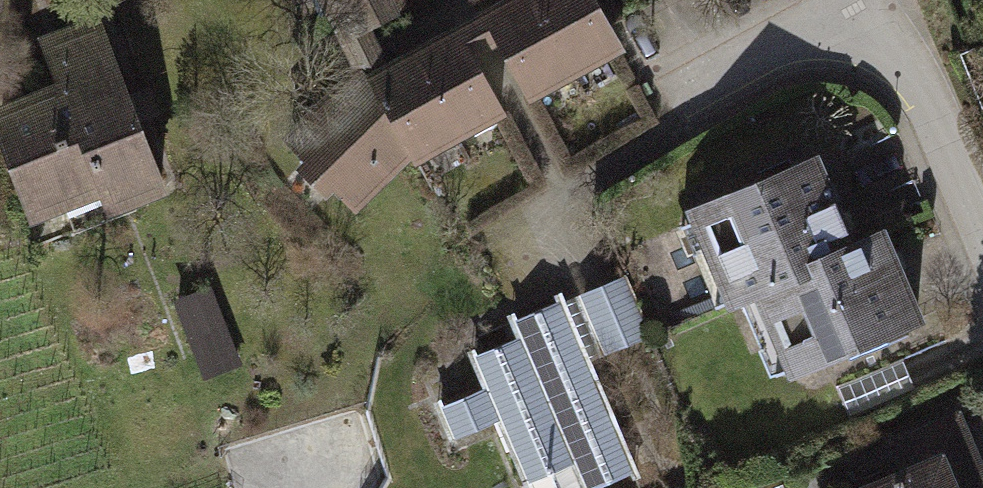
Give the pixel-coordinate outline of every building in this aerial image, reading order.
[(349,75),(383,58),(370,32),(392,21),(383,3),(389,0),(311,0),(349,75)] [(478,18),(523,106),(623,56),(591,0),(510,0),(478,18)] [(104,26),(31,53),(47,96),(0,114),(0,167),(22,226),(95,200),(103,224),(168,200),(104,26)] [(452,30),(364,79),(412,165),(500,116),(452,30)] [(349,227),(412,165),(341,93),(278,153),(349,227)] [(747,301),(853,255),(812,161),(680,219),(721,313),(747,301)] [(853,255),(747,301),(785,389),(924,329),(886,241),(853,255)] [(622,284),(508,326),(514,344),(470,362),(484,394),(439,414),(451,453),(499,435),(522,487),(624,487),(641,482),(590,369),(649,344),(622,284)] [(176,302),(206,381),(243,367),(213,288),(176,302)] [(937,440),(828,487),(958,487),(937,440)]
